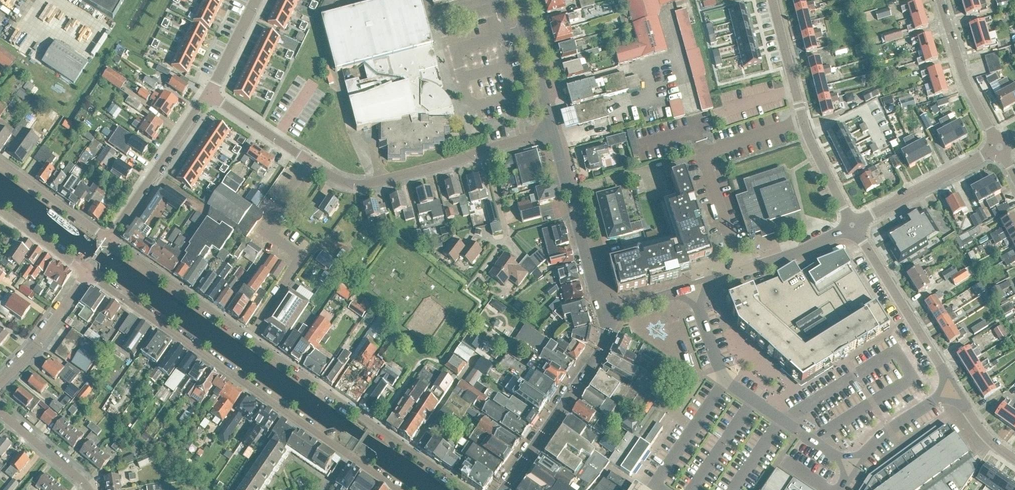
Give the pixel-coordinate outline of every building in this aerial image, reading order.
[(113,20),(124,0),(79,0),(113,20)] [(224,0),(204,0),(203,1),(220,9),(224,0)] [(297,0),(279,0),(278,3),(294,11),(299,1),(297,0)] [(337,0),(325,0),(320,11),(329,15),(337,0)] [(321,20),(330,55),(335,74),(341,72),(363,67),(367,83),(360,85),(359,81),(345,85),(349,102),(356,132),(370,129),(370,128),(379,127),(379,143),(379,150),(387,150),(387,162),(405,162),(405,156),(423,156),(423,150),(434,150),(434,144),(444,144),(444,133),(450,133),(450,121),(450,117),(449,113),(448,110),(452,109),(449,102),(445,96),(440,91),(443,88),(425,22),(422,10),(420,0),(397,0),(329,18),(321,20)] [(547,15),(565,10),(563,4),(578,0),(543,0),(547,15)] [(595,6),(593,0),(587,0),(579,2),(581,10),(595,6)] [(657,0),(624,0),(626,7),(628,13),(632,26),(657,19),(660,11),(659,8),(657,0)] [(814,7),(813,3),(805,5),(803,0),(792,0),(795,12),(812,7),(814,7)] [(962,4),(965,17),(978,13),(979,14),(987,12),(986,7),(978,9),(976,0),(962,4)] [(995,2),(998,12),(1010,9),(1007,0),(1001,0),(995,2)] [(215,19),(219,10),(220,9),(203,1),(198,12),(215,20),(215,19)] [(294,11),(278,3),(273,13),(289,21),(294,11)] [(911,20),(924,16),(920,3),(900,9),(901,14),(908,12),(911,20)] [(626,7),(619,9),(615,10),(617,16),(628,13),(626,7)] [(798,26),(809,23),(807,13),(815,11),(814,7),(812,7),(795,12),(798,26)] [(888,8),(874,12),(877,22),(891,18),(888,8)] [(747,9),(729,13),(732,25),(750,20),(747,9)] [(214,20),(215,20),(198,12),(194,21),(193,22),(209,30),(214,20)] [(284,32),(289,21),(273,13),(268,24),(284,32)] [(714,14),(698,16),(699,26),(715,24),(714,14)] [(552,34),(568,29),(567,24),(576,21),(578,21),(577,17),(576,15),(549,22),(552,34)] [(628,27),(625,15),(619,17),(622,29),(628,27)] [(924,16),(911,20),(913,27),(906,29),(908,34),(927,28),(924,16)] [(636,43),(662,36),(657,19),(632,26),(636,43)] [(750,20),(732,25),(735,36),(753,31),(750,20)] [(972,40),(987,35),(984,27),(991,25),(989,20),(981,22),(981,23),(969,27),(972,40)] [(809,23),(798,26),(802,40),(821,35),(820,31),(812,33),(809,23)] [(203,44),(208,33),(192,26),(186,36),(203,44)] [(568,29),(552,34),(555,45),(582,38),(581,36),(579,36),(578,32),(570,34),(568,29)] [(753,31),(735,36),(736,41),(737,47),(755,43),(753,31)] [(902,39),(900,31),(882,36),(883,37),(880,38),(883,46),(885,45),(885,44),(902,39)] [(275,50),(280,39),(264,32),(259,42),(275,50)] [(821,35),(802,40),(806,54),(816,51),(814,41),(822,39),(821,35)] [(987,35),(972,40),(976,52),(989,48),(989,49),(998,47),(996,42),(989,44),(987,35)] [(202,45),(203,44),(186,36),(181,46),(198,54),(202,44),(202,45)] [(662,36),(636,43),(637,45),(641,59),(666,52),(662,36)] [(920,52),(933,48),(930,36),(910,42),(912,47),(918,45),(920,52)] [(270,60),(275,50),(259,42),(254,52),(270,60)] [(74,85),(88,64),(57,43),(43,64),(74,85)] [(574,50),(572,43),(555,48),(557,53),(559,54),(559,56),(560,56),(561,61),(577,56),(578,61),(592,58),(601,55),(600,51),(598,51),(598,50),(590,52),(582,54),(580,49),(574,50)] [(755,43),(737,47),(738,50),(740,58),(758,54),(756,46),(755,43)] [(618,66),(641,59),(637,45),(614,51),(618,66)] [(193,64),(197,55),(198,54),(181,46),(176,57),(193,65),(193,64)] [(865,58),(862,47),(854,48),(857,60),(865,58)] [(835,58),(847,55),(846,48),(834,51),(835,58)] [(933,48),(920,52),(923,60),(916,62),(918,67),(937,61),(933,48)] [(0,49),(0,66),(8,72),(16,62),(0,49)] [(122,59),(125,52),(119,50),(116,56),(122,59)] [(265,71),(270,60),(254,52),(249,63),(265,71)] [(758,54),(740,58),(743,70),(761,65),(758,54)] [(986,64),(998,60),(996,55),(985,58),(986,64)] [(187,75),(192,65),(193,65),(176,57),(171,67),(187,75)] [(811,76),(830,71),(829,67),(821,69),(819,59),(808,62),(811,76)] [(988,70),(1000,66),(998,60),(986,64),(988,70)] [(580,69),(578,62),(560,67),(562,75),(564,74),(564,75),(565,74),(567,81),(590,74),(590,72),(587,73),(586,67),(580,69)] [(260,81),(265,71),(249,63),(244,73),(260,81)] [(871,73),(869,65),(861,67),(863,75),(871,73)] [(990,75),(1002,72),(1000,66),(988,70),(990,75)] [(930,85),(943,81),(939,68),(920,74),(921,80),(928,78),(930,85)] [(126,82),(108,70),(102,79),(120,91),(126,82)] [(815,90),(826,87),(823,77),(831,75),(830,71),(811,76),(815,90)] [(1001,82),(1006,80),(1002,72),(990,75),(986,78),(986,79),(985,80),(989,87),(996,83),(997,85),(1001,82)] [(255,91),(260,81),(244,73),(239,83),(255,91)] [(27,81),(17,74),(0,98),(9,106),(27,81)] [(608,119),(602,100),(627,93),(622,75),(579,86),(566,90),(571,108),(577,107),(583,126),(608,119)] [(718,86),(730,83),(728,75),(716,78),(718,86)] [(147,77),(143,83),(153,90),(157,84),(147,77)] [(188,88),(174,79),(172,83),(168,81),(166,85),(183,96),(188,88)] [(1014,106),(1014,87),(1010,89),(1006,80),(1001,82),(1014,106)] [(943,81),(930,85),(933,92),(926,94),(928,100),(947,94),(943,81)] [(1003,112),(1014,106),(1001,82),(997,85),(999,88),(992,92),(1003,112)] [(29,94),(34,87),(28,83),(24,90),(29,94)] [(239,83),(234,94),(250,101),(255,91),(239,83)] [(818,104),(837,99),(836,95),(828,96),(826,87),(815,90),(818,104)] [(866,104),(879,97),(875,89),(862,96),(866,104)] [(147,103),(151,96),(142,90),(138,96),(147,103)] [(153,97),(173,111),(178,103),(164,94),(162,98),(155,94),(153,97)] [(32,107),(36,100),(32,97),(27,104),(32,107)] [(168,119),(173,111),(153,97),(150,100),(154,103),(151,108),(168,119)] [(137,112),(141,106),(129,98),(125,104),(137,112)] [(893,105),(891,98),(882,101),(884,109),(893,105)] [(837,99),(818,104),(822,118),(833,115),(830,104),(838,102),(837,99)] [(915,108),(913,99),(899,104),(901,111),(911,108),(911,109),(915,108)] [(947,100),(936,103),(937,108),(948,105),(947,100)] [(9,107),(0,101),(0,118),(9,107)] [(671,109),(681,106),(679,101),(669,104),(671,109)] [(119,109),(112,105),(106,114),(112,119),(119,109)] [(672,115),(682,112),(681,106),(671,109),(672,115)] [(682,112),(672,115),(674,121),(684,118),(682,112)] [(572,113),(558,117),(563,133),(576,130),(572,113)] [(927,131),(933,128),(926,115),(920,118),(927,131)] [(138,120),(158,133),(163,126),(149,116),(146,121),(140,116),(138,120)] [(943,120),(955,144),(967,138),(959,123),(952,127),(947,118),(943,120)] [(158,133),(138,120),(132,127),(139,132),(152,141),(158,133)] [(944,150),(955,144),(943,120),(938,122),(943,132),(936,135),(944,150)] [(11,137),(15,132),(0,121),(0,153),(11,137)] [(23,164),(39,141),(24,131),(28,125),(22,121),(15,132),(11,137),(17,141),(8,154),(23,164)] [(223,143),(230,133),(215,123),(208,133),(208,132),(208,133),(223,143)] [(844,127),(827,135),(832,146),(849,138),(844,127)] [(626,133),(636,168),(641,167),(632,131),(626,133)] [(223,143),(208,133),(202,142),(217,152),(223,143)] [(148,148),(128,135),(123,143),(129,147),(142,156),(148,148)] [(608,149),(627,144),(624,135),(606,140),(608,149)] [(907,139),(920,163),(931,157),(923,142),(917,146),(912,136),(907,139)] [(849,138),(832,146),(837,156),(854,148),(849,138)] [(908,169),(920,163),(907,139),(903,141),(908,151),(901,154),(908,169)] [(117,150),(121,145),(112,140),(109,144),(117,150)] [(210,162),(217,152),(202,142),(201,143),(202,143),(196,151),(195,151),(195,152),(210,162)] [(54,154),(44,147),(34,161),(44,168),(35,179),(45,186),(55,173),(48,168),(50,166),(51,166),(56,159),(52,157),(54,154)] [(106,168),(116,154),(107,148),(98,162),(106,168)] [(257,165),(264,155),(253,148),(247,158),(245,157),(241,163),(244,166),(249,160),(255,164),(257,165)] [(608,157),(605,148),(599,149),(583,153),(581,155),(586,172),(588,174),(602,170),(600,161),(603,160),(602,158),(608,157)] [(854,148),(837,156),(842,166),(859,158),(854,148)] [(517,189),(544,182),(535,151),(523,154),(524,156),(514,159),(518,173),(513,174),(517,189)] [(210,162),(195,152),(189,161),(204,171),(210,162)] [(85,165),(90,157),(85,154),(79,162),(85,165)] [(257,165),(255,164),(251,170),(255,173),(259,167),(267,172),(274,162),(264,155),(257,165)] [(894,171),(901,168),(895,157),(889,160),(894,171)] [(859,158),(842,166),(847,177),(864,169),(859,158)] [(204,171),(189,161),(189,162),(183,170),(183,171),(198,181),(204,171)] [(126,181),(132,172),(118,163),(111,174),(120,181),(122,178),(126,181)] [(70,164),(62,176),(57,173),(47,188),(57,194),(75,168),(70,164)] [(866,193),(876,188),(883,184),(874,167),(868,171),(870,175),(860,180),(866,193)] [(106,178),(108,175),(99,169),(97,172),(106,178)] [(198,181),(183,171),(182,171),(183,171),(176,181),(191,191),(198,181)] [(786,189),(780,172),(746,183),(750,196),(738,199),(750,236),(760,232),(761,236),(768,233),(769,235),(799,225),(796,215),(797,215),(796,213),(797,213),(790,190),(789,190),(788,189),(786,189)] [(221,186),(235,196),(244,183),(231,173),(221,186)] [(79,178),(74,174),(59,196),(69,203),(81,185),(76,181),(79,178)] [(650,286),(680,278),(679,274),(688,271),(687,265),(711,257),(684,174),(670,178),(677,200),(659,206),(670,238),(621,250),(624,259),(609,263),(612,275),(613,282),(614,282),(617,294),(645,287),(645,285),(649,283),(650,286)] [(482,192),(478,177),(466,180),(467,181),(465,182),(467,187),(468,186),(471,196),(477,194),(479,202),(486,200),(484,192),(482,192)] [(981,185),(994,209),(995,208),(1000,216),(1010,210),(1006,204),(999,207),(994,197),(1000,194),(993,179),(981,185)] [(460,198),(456,182),(445,185),(449,201),(451,200),(453,206),(460,204),(463,218),(470,216),(465,197),(460,198)] [(81,185),(69,203),(78,209),(84,202),(88,205),(99,190),(94,186),(90,191),(81,185)] [(990,211),(994,209),(981,185),(970,190),(978,205),(985,202),(990,211)] [(242,200),(235,196),(221,186),(212,200),(208,205),(207,206),(210,208),(207,221),(199,233),(191,244),(185,253),(183,255),(186,258),(173,276),(193,290),(208,268),(202,264),(212,250),(219,255),(235,232),(246,239),(264,214),(253,207),(253,208),(252,207),(242,200)] [(557,200),(553,187),(543,190),(543,189),(534,191),(535,196),(529,198),(530,201),(517,205),(522,224),(542,219),(538,205),(557,200)] [(143,227),(162,199),(168,203),(167,205),(178,213),(187,201),(175,193),(171,199),(156,189),(134,221),(121,240),(140,253),(148,241),(146,239),(151,233),(143,227)] [(429,190),(416,193),(420,206),(417,207),(419,216),(431,213),(433,221),(442,219),(441,215),(443,215),(440,202),(437,203),(432,204),(429,190)] [(620,200),(618,191),(598,196),(602,209),(600,209),(608,241),(642,232),(640,223),(628,226),(623,206),(621,200),(620,200)] [(256,207),(260,200),(251,194),(246,200),(256,207)] [(98,223),(105,211),(99,207),(104,199),(97,195),(92,202),(95,205),(88,216),(98,223)] [(206,196),(202,202),(208,205),(212,200),(206,196)] [(406,210),(402,196),(390,200),(394,214),(403,212),(406,222),(414,220),(411,209),(406,210)] [(964,210),(957,197),(945,204),(952,217),(961,212),(963,217),(968,214),(966,209),(964,210)] [(329,219),(338,205),(328,199),(319,212),(316,210),(317,208),(313,205),(304,217),(310,221),(313,218),(319,222),(324,215),(329,219)] [(370,205),(370,203),(361,205),(363,213),(366,213),(368,220),(376,218),(379,229),(387,227),(385,216),(380,217),(376,203),(370,205)] [(385,204),(379,205),(381,215),(388,213),(385,204)] [(490,226),(499,224),(493,204),(485,206),(490,226)] [(982,224),(987,221),(981,209),(975,212),(982,224)] [(448,220),(455,218),(452,210),(446,213),(448,220)] [(938,235),(924,213),(917,218),(915,214),(906,220),(908,223),(887,236),(896,250),(891,252),(899,264),(927,246),(925,243),(938,235)] [(199,233),(207,221),(196,214),(191,222),(198,227),(195,230),(199,233)] [(975,229),(981,226),(976,215),(969,219),(975,229)] [(1014,229),(1014,221),(1013,216),(1000,223),(1003,229),(997,232),(989,236),(992,242),(994,240),(1000,238),(1006,234),(1014,229)] [(499,224),(493,226),(490,227),(492,236),(501,234),(499,224)] [(556,248),(568,245),(563,226),(542,232),(549,258),(558,255),(556,248)] [(172,245),(181,231),(177,228),(167,242),(172,245)] [(1014,244),(1014,229),(1006,234),(1000,238),(994,240),(992,242),(994,246),(1008,239),(1011,245),(1014,244)] [(140,253),(147,258),(158,243),(153,240),(156,236),(156,237),(159,234),(155,231),(148,241),(140,253)] [(416,245),(424,243),(421,231),(412,233),(416,245)] [(425,240),(431,239),(429,231),(423,232),(425,240)] [(647,243),(657,240),(655,232),(645,235),(647,243)] [(945,246),(957,239),(954,234),(942,241),(945,246)] [(970,238),(968,234),(958,239),(961,243),(970,238)] [(185,253),(191,244),(181,237),(174,246),(176,247),(173,252),(170,250),(166,255),(167,256),(159,266),(172,275),(183,259),(180,256),(183,252),(185,253)] [(255,261),(262,252),(251,244),(252,243),(246,239),(234,258),(239,261),(244,253),(255,261)] [(465,249),(470,243),(465,250),(459,245),(459,244),(455,240),(454,242),(453,241),(443,255),(455,264),(460,258),(460,257),(466,250),(465,249)] [(22,262),(33,247),(24,241),(20,247),(15,244),(5,258),(20,268),(23,262),(22,262)] [(166,255),(170,250),(159,242),(158,243),(147,258),(159,266),(167,256),(166,255)] [(460,258),(471,266),(482,252),(475,247),(476,246),(471,243),(470,244),(470,243),(465,249),(466,250),(460,257),(460,258)] [(1014,258),(1014,244),(1011,245),(1014,251),(1008,254),(1001,258),(1004,263),(1014,258)] [(34,266),(42,254),(34,248),(25,261),(34,266)] [(573,264),(569,248),(558,250),(560,256),(549,259),(550,263),(548,264),(548,266),(561,263),(562,267),(573,264)] [(225,261),(229,255),(223,251),(217,259),(221,263),(223,260),(225,261)] [(322,251),(317,259),(332,269),(337,262),(322,251)] [(352,269),(357,262),(342,251),(337,258),(352,269)] [(528,257),(537,269),(547,260),(539,251),(530,259),(528,257)] [(978,263),(974,253),(968,256),(972,266),(978,263)] [(42,273),(52,260),(44,255),(29,277),(34,281),(40,272),(42,273)] [(519,268),(511,262),(512,261),(504,255),(499,263),(499,264),(489,277),(503,287),(508,281),(518,289),(529,275),(530,276),(537,269),(528,257),(519,268)] [(738,326),(802,384),(890,329),(844,255),(817,266),(811,270),(802,275),(795,265),(778,275),(779,280),(728,300),(738,326)] [(270,276),(278,262),(270,257),(261,270),(251,282),(246,290),(244,288),(227,314),(238,322),(259,292),(260,290),(270,276)] [(1004,263),(1006,267),(1014,263),(1014,258),(1004,263)] [(51,287),(64,269),(54,262),(44,276),(48,279),(46,281),(49,283),(47,285),(51,287)] [(278,262),(270,276),(276,281),(285,267),(278,262)] [(205,299),(228,267),(223,264),(215,276),(216,277),(215,278),(209,274),(196,292),(205,299)] [(560,287),(578,282),(574,266),(556,271),(560,287)] [(25,281),(33,270),(28,267),(21,278),(25,281)] [(213,304),(226,287),(221,283),(222,281),(223,282),(231,270),(228,267),(205,299),(213,304)] [(955,287),(974,275),(969,267),(950,279),(955,287)] [(912,285),(930,273),(928,270),(921,274),(918,268),(906,276),(912,285)] [(953,268),(941,276),(945,282),(957,274),(953,268)] [(64,269),(51,287),(49,289),(54,292),(58,287),(62,289),(72,275),(64,269)] [(537,282),(544,277),(539,270),(532,275),(537,282)] [(930,273),(912,285),(917,294),(929,287),(925,281),(932,277),(930,273)] [(229,293),(238,281),(233,278),(226,287),(213,304),(225,312),(234,297),(229,293)] [(355,290),(344,283),(336,295),(347,302),(355,290)] [(565,304),(583,300),(579,284),(561,289),(565,304)] [(550,297),(557,291),(553,286),(546,293),(550,297)] [(28,298),(32,293),(23,287),(20,292),(28,298)] [(998,305),(1005,302),(1004,299),(1005,299),(998,287),(989,292),(996,304),(997,303),(998,305)] [(40,296),(42,293),(36,288),(33,292),(40,296)] [(79,319),(87,325),(94,316),(93,315),(105,298),(91,288),(77,307),(83,312),(79,319)] [(982,288),(974,293),(977,297),(985,292),(982,288)] [(313,297),(300,289),(296,296),(287,290),(264,324),(269,328),(262,339),(277,349),(284,338),(285,339),(313,297)] [(260,290),(259,292),(238,322),(246,327),(262,302),(266,297),(267,295),(260,290)] [(930,315),(940,308),(936,302),(943,299),(939,293),(935,295),(936,297),(924,304),(930,315)] [(7,294),(0,304),(0,315),(5,319),(9,313),(21,321),(30,309),(14,298),(7,294)] [(962,306),(974,299),(971,294),(959,300),(962,306)] [(987,294),(981,298),(987,306),(993,303),(987,294)] [(367,311),(372,305),(365,300),(360,306),(367,311)] [(561,307),(562,306),(557,300),(548,309),(554,314),(561,307)] [(505,310),(493,301),(489,306),(501,315),(505,310)] [(517,301),(513,307),(521,313),(525,307),(517,301)] [(553,321),(556,317),(561,322),(562,321),(562,319),(569,317),(573,332),(590,328),(583,301),(561,307),(554,314),(550,318),(553,321)] [(111,323),(120,309),(110,302),(100,315),(95,322),(101,327),(106,320),(111,323)] [(362,319),(367,313),(354,304),(349,310),(362,319)] [(1011,304),(1003,306),(1007,321),(1013,319),(1011,312),(1014,311),(1011,304)] [(937,325),(953,315),(949,309),(945,311),(946,313),(944,314),(940,308),(930,315),(937,325)] [(320,319),(331,322),(334,315),(323,311),(320,319)] [(374,319),(367,315),(363,321),(370,326),(374,319)] [(380,315),(366,334),(377,343),(392,324),(380,315)] [(943,335),(953,329),(949,323),(951,321),(952,322),(956,320),(953,315),(937,325),(943,335)] [(134,357),(152,331),(130,316),(119,333),(124,336),(125,336),(129,339),(122,349),(134,357)] [(303,341),(290,359),(299,365),(310,349),(314,351),(320,343),(325,336),(330,328),(318,319),(303,341)] [(984,322),(977,326),(981,332),(987,327),(984,322)] [(297,337),(302,340),(309,329),(304,326),(297,337)] [(557,348),(556,347),(526,326),(515,342),(535,356),(565,376),(576,362),(556,349),(557,348)] [(999,327),(993,331),(1000,342),(1006,338),(999,327)] [(590,328),(573,332),(572,336),(571,340),(587,346),(590,328)] [(953,329),(943,335),(949,344),(956,340),(957,342),(963,339),(962,338),(966,336),(962,330),(956,334),(953,329)] [(2,346),(9,337),(0,330),(0,345),(2,346)] [(69,335),(80,343),(83,338),(72,330),(69,335)] [(484,340),(488,335),(479,330),(476,334),(484,340)] [(100,339),(89,331),(84,338),(95,346),(100,339)] [(303,341),(302,340),(297,337),(291,333),(279,351),(290,359),(303,341)] [(156,367),(172,345),(156,334),(141,356),(156,367)] [(76,348),(80,343),(69,335),(65,340),(76,348)] [(325,336),(320,343),(324,345),(329,339),(325,336)] [(390,337),(379,354),(389,361),(400,344),(390,337)] [(472,337),(466,346),(476,352),(482,342),(472,337)] [(610,356),(638,370),(642,361),(633,357),(634,353),(640,356),(641,355),(653,363),(654,361),(662,366),(665,362),(645,349),(645,348),(639,344),(637,347),(618,338),(610,356)] [(72,353),(76,348),(65,340),(62,345),(72,353)] [(556,349),(576,362),(585,349),(572,342),(568,348),(559,342),(556,347),(557,348),(556,349)] [(69,358),(72,353),(62,345),(58,351),(69,358)] [(467,364),(473,355),(461,346),(454,355),(467,364)] [(963,367),(974,361),(970,354),(976,350),(973,346),(956,357),(963,367)] [(169,379),(186,355),(175,347),(158,371),(156,371),(150,380),(155,384),(162,374),(169,379)] [(65,363),(69,358),(58,351),(54,356),(65,363)] [(319,379),(330,362),(315,351),(303,368),(319,379)] [(344,370),(349,361),(348,361),(351,356),(345,351),(336,364),(333,362),(321,380),(332,388),(344,370)] [(87,374),(95,363),(80,353),(72,364),(87,374)] [(180,385),(184,379),(186,377),(197,362),(188,356),(176,371),(183,376),(182,378),(180,377),(176,383),(180,385)] [(458,376),(466,365),(453,356),(445,367),(458,376)] [(547,402),(555,390),(555,389),(508,356),(499,369),(525,387),(524,387),(546,403),(546,402),(547,402)] [(561,383),(565,376),(535,356),(531,362),(561,383)] [(642,372),(638,370),(610,356),(603,368),(635,385),(642,372)] [(486,378),(494,366),(482,358),(474,370),(486,378)] [(970,378),(989,366),(986,362),(980,366),(981,368),(979,369),(974,361),(963,367),(970,378)] [(65,370),(56,362),(53,366),(49,362),(42,371),(55,381),(58,377),(70,387),(71,385),(78,377),(66,368),(65,370)] [(197,362),(186,377),(196,385),(207,370),(197,362)] [(556,390),(561,383),(531,362),(527,369),(556,390)] [(442,372),(428,363),(425,369),(438,377),(442,372)] [(977,389),(988,382),(983,374),(984,373),(985,374),(991,371),(989,366),(970,378),(977,389)] [(391,371),(386,368),(359,407),(369,414),(387,387),(385,385),(386,384),(392,388),(398,379),(390,373),(391,371)] [(453,394),(471,406),(473,407),(477,402),(483,407),(488,401),(494,405),(529,429),(537,417),(512,400),(509,405),(477,383),(482,376),(473,370),(464,384),(461,383),(453,394)] [(208,393),(219,378),(209,371),(196,389),(192,386),(186,394),(200,404),(208,393)] [(682,380),(685,375),(679,371),(676,377),(682,380)] [(423,372),(386,427),(397,435),(435,380),(423,372)] [(647,416),(653,407),(638,397),(623,387),(622,387),(619,388),(600,374),(589,390),(609,403),(612,399),(614,400),(612,402),(627,412),(631,406),(647,416)] [(40,395),(47,387),(35,377),(28,385),(40,395)] [(425,426),(453,384),(443,377),(428,398),(426,396),(399,436),(410,444),(423,424),(425,426)] [(220,398),(229,384),(219,378),(208,393),(213,397),(204,409),(209,412),(219,397),(220,398)] [(184,379),(180,385),(178,387),(182,390),(188,382),(184,379)] [(538,415),(546,404),(523,388),(524,387),(513,380),(505,391),(513,396),(512,397),(538,415)] [(657,397),(664,386),(656,382),(650,392),(657,397)] [(988,382),(977,389),(984,400),(1000,389),(998,385),(992,389),(988,382)] [(229,384),(220,398),(221,399),(211,415),(222,423),(243,394),(229,384)] [(70,387),(64,393),(73,400),(80,392),(71,385),(70,387)] [(599,415),(610,423),(616,427),(624,415),(589,390),(581,401),(599,413),(600,414),(599,415)] [(33,401),(21,391),(14,399),(31,414),(40,403),(35,399),(33,401)] [(461,421),(471,406),(453,394),(453,395),(444,409),(454,416),(461,421)] [(250,424),(251,422),(262,407),(246,396),(239,405),(240,406),(236,412),(244,418),(244,419),(244,420),(250,424)] [(65,408),(71,401),(67,397),(61,405),(65,408)] [(1005,424),(1012,413),(1006,409),(1010,403),(1006,400),(994,417),(1005,424)] [(59,415),(64,408),(56,401),(50,407),(59,415)] [(521,440),(529,429),(489,403),(482,414),(521,440)] [(607,428),(610,423),(599,415),(598,417),(579,404),(572,415),(602,435),(607,428)] [(262,407),(251,422),(267,434),(278,418),(262,407)] [(628,434),(608,463),(630,478),(662,430),(657,427),(665,415),(653,407),(647,416),(641,426),(626,416),(618,427),(628,434)] [(119,414),(111,408),(107,413),(114,420),(119,414)] [(448,429),(453,422),(451,420),(454,416),(444,409),(436,421),(444,427),(448,429)] [(48,427),(57,418),(49,411),(41,421),(48,427)] [(1014,432),(1014,415),(1012,413),(1005,424),(1014,432)] [(225,445),(243,419),(235,414),(217,439),(225,445)] [(481,434),(511,454),(519,444),(479,416),(476,421),(481,424),(476,431),(481,434)] [(67,418),(55,432),(64,439),(76,425),(67,418)] [(596,438),(569,418),(562,429),(589,448),(588,449),(589,450),(596,438)] [(267,442),(271,445),(239,489),(265,489),(290,453),(327,479),(330,475),(331,476),(340,463),(297,433),(297,432),(281,421),(267,442)] [(435,442),(444,427),(436,421),(426,436),(433,440),(435,442)] [(91,423),(88,428),(99,435),(102,430),(91,423)] [(76,425),(64,439),(72,446),(84,432),(76,425)] [(977,468),(946,426),(873,480),(867,489),(962,489),(977,468)] [(249,449),(261,432),(253,427),(242,444),(249,449)] [(599,476),(608,463),(589,450),(588,449),(589,448),(562,429),(544,455),(574,476),(573,477),(589,489),(599,476)] [(503,465),(511,454),(481,434),(476,431),(469,442),(503,465)] [(84,432),(72,446),(81,453),(92,439),(84,432)] [(424,454),(433,440),(426,436),(417,449),(424,454)] [(612,454),(617,448),(603,438),(599,445),(612,454)] [(92,439),(81,453),(89,460),(100,446),(92,439)] [(494,479),(502,468),(482,454),(461,439),(458,445),(465,450),(461,456),(476,466),(494,479)] [(1,460),(12,447),(3,440),(0,444),(0,459),(1,460)] [(461,459),(435,442),(433,440),(424,454),(441,466),(441,465),(451,472),(452,473),(454,469),(455,470),(456,470),(460,464),(459,463),(458,463),(461,459)] [(100,446),(89,460),(97,467),(109,453),(100,446)] [(109,453),(97,467),(106,474),(117,460),(109,453)] [(12,480),(18,473),(19,474),(29,462),(20,454),(10,466),(11,467),(5,475),(12,480)] [(492,481),(461,459),(458,463),(459,463),(460,464),(456,470),(455,470),(454,469),(452,473),(461,479),(461,480),(467,484),(477,489),(486,489),(492,481)] [(541,459),(534,470),(563,489),(589,489),(561,470),(559,472),(541,459)] [(986,466),(975,481),(985,488),(996,472),(986,466)] [(359,474),(349,467),(333,489),(335,489),(349,489),(359,474)] [(534,470),(520,489),(563,489),(534,470)] [(119,485),(125,489),(129,489),(139,478),(130,471),(119,485)] [(793,482),(776,471),(763,489),(805,489),(793,482)] [(985,488),(989,489),(998,489),(1005,479),(996,472),(985,488)] [(633,489),(608,473),(596,489),(632,489),(633,489)] [(377,486),(362,476),(352,489),(374,489),(377,486)] [(129,489),(143,489),(147,485),(139,478),(129,489)] [(998,489),(1012,489),(1014,486),(1005,479),(998,489)] [(19,486),(20,485),(13,481),(5,489),(15,489),(19,486)]
